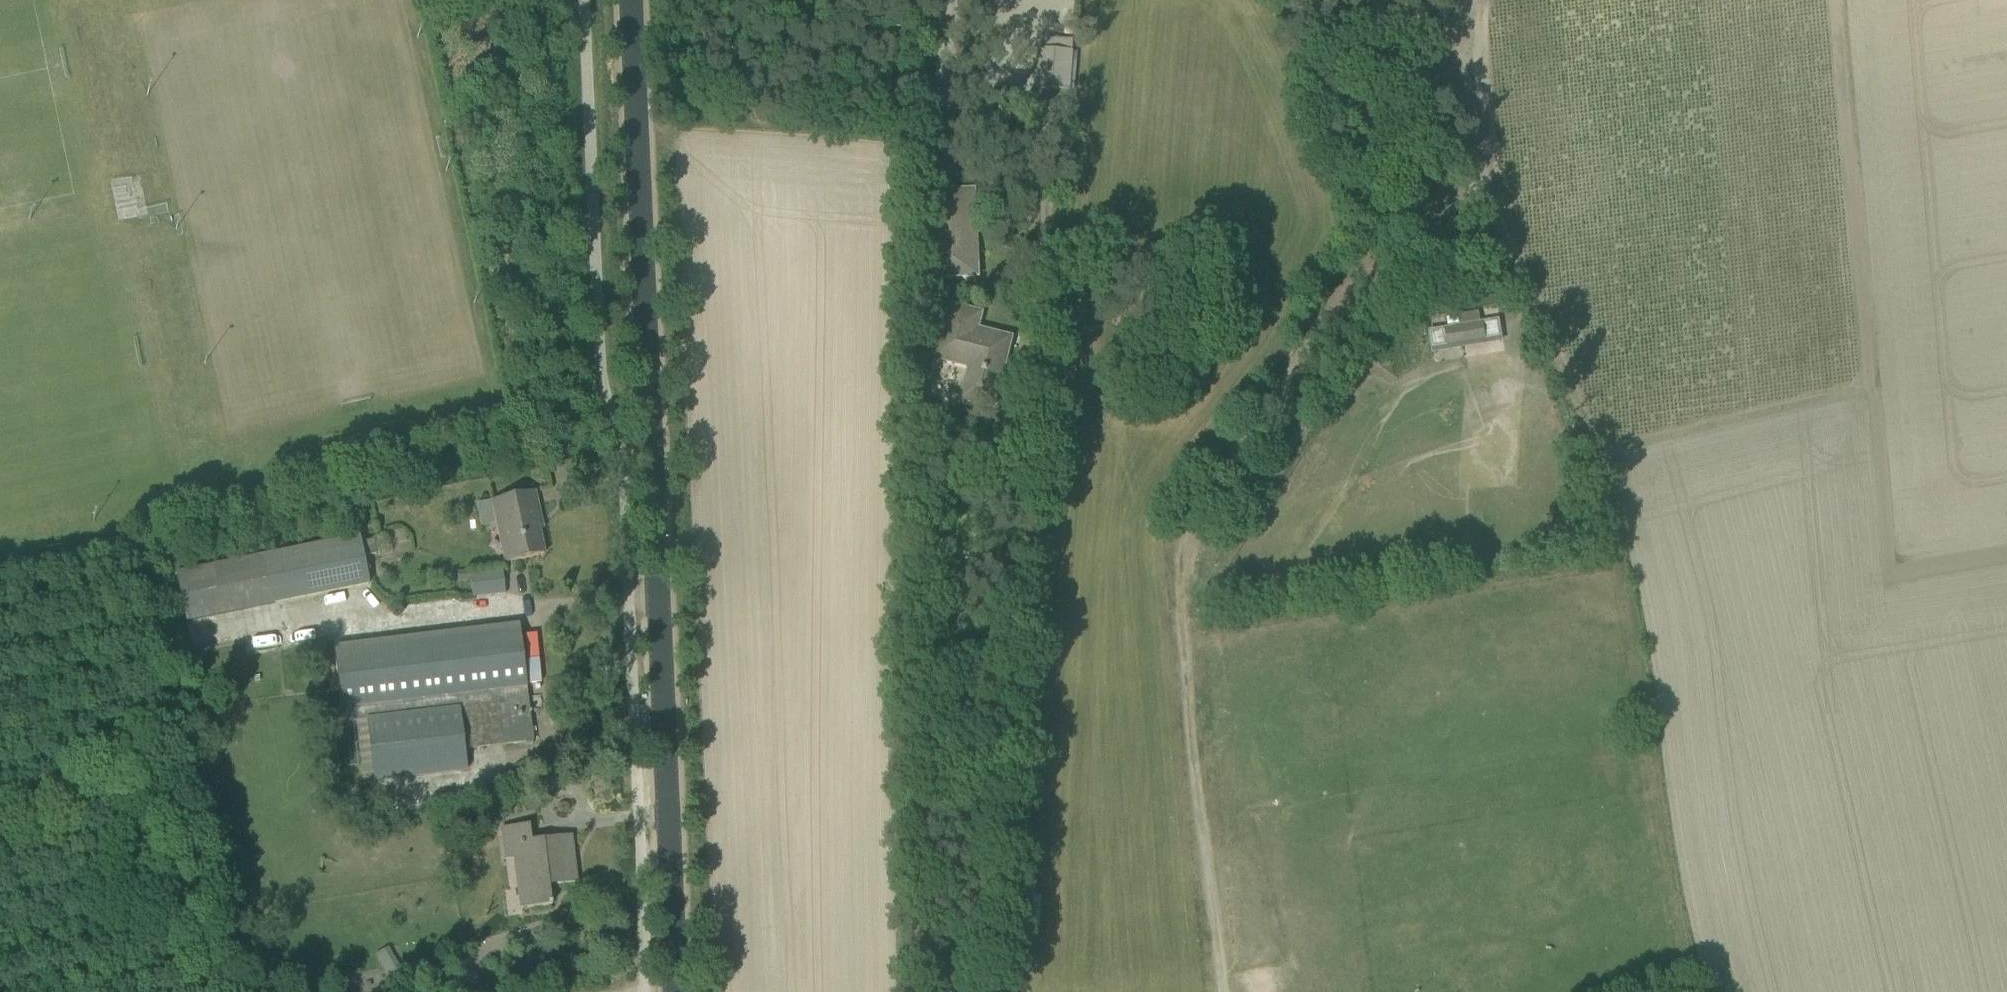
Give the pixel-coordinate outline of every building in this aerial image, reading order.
[(1034,90),(1070,92),(1073,40),(1045,38),(1045,49),(1038,48),(1035,79),(1034,90)] [(930,194),(932,277),(970,276),(969,227),(965,228),(964,216),(969,216),(968,192),(930,194)] [(979,329),(983,313),(949,304),(936,355),(938,356),(937,360),(967,368),(963,384),(965,385),(961,399),(993,407),(1010,342),(981,334),(982,330),(979,329)] [(1488,345),(1485,322),(1445,328),(1449,352),(1488,345)] [(503,529),(510,562),(543,554),(538,528),(536,528),(534,522),(540,521),(534,491),(492,501),(499,530),(503,529)] [(369,584),(363,557),(376,554),(373,539),(361,542),(360,537),(176,574),(186,621),(274,603),(369,584)] [(469,573),(472,597),(505,594),(502,569),(469,573)] [(529,713),(531,713),(530,710),(528,710),(518,625),(334,647),(343,723),(366,720),(373,781),(467,770),(464,749),(504,744),(525,742),(525,745),(532,744),(531,741),(532,741),(530,726),(525,727),(523,715),(529,714),(529,713)] [(557,885),(575,882),(569,835),(551,838),(551,842),(544,843),(543,838),(531,840),(529,824),(501,827),(505,859),(515,858),(521,908),(532,907),(551,904),(549,882),(556,881),(557,885)]
